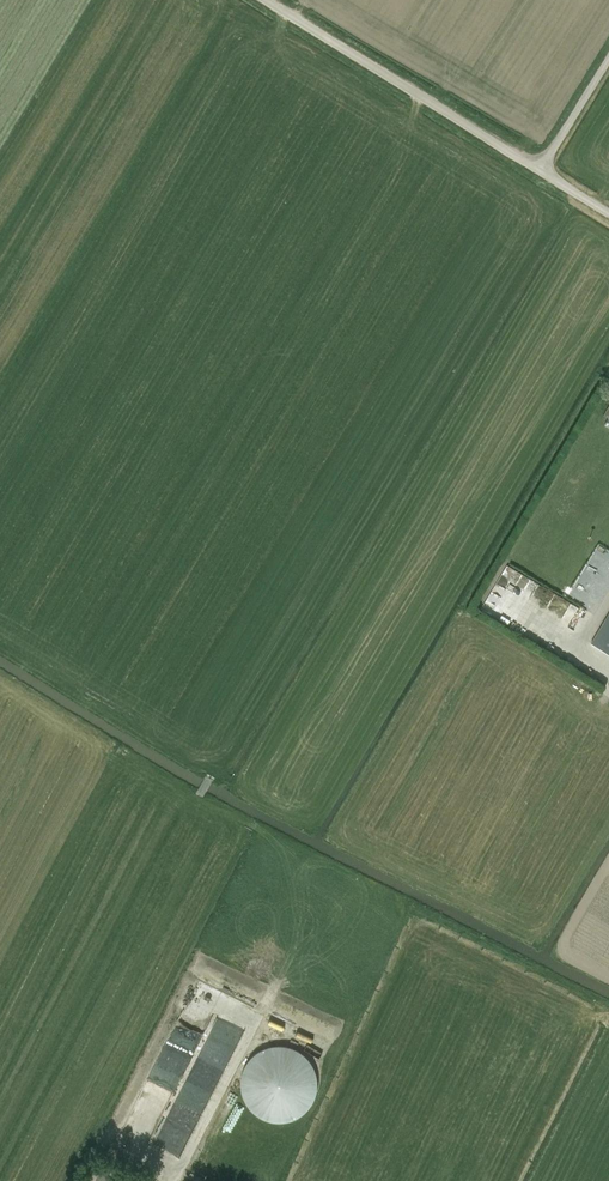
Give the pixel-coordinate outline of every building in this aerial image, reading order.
[(590,643),(608,655),(608,611),(590,643)] [(169,1129),(186,1138),(193,1125),(220,1074),(220,1073),(192,1075),(193,1084),(186,1085),(184,1090),(184,1099),(178,1100),(174,1107),(175,1114),(174,1116),(174,1120),(168,1121),(169,1129)]
